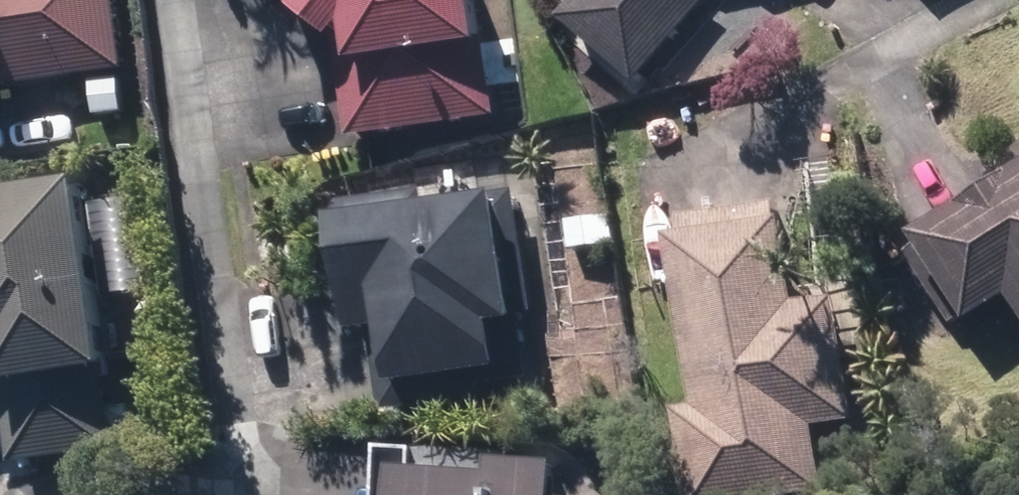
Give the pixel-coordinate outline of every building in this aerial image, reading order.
[(126,67),(118,0),(0,0),(0,83),(126,67)] [(353,13),(356,31),(341,34),(353,133),(360,132),(498,115),(488,38),(483,0),(302,0),(341,29),(353,13)] [(640,80),(709,0),(578,0),(566,15),(640,80)] [(920,228),(927,240),(911,250),(954,322),(969,314),(973,320),(1017,294),(1018,297),(1018,169),(920,228)] [(83,174),(0,186),(0,375),(2,374),(15,460),(121,446),(83,174)] [(423,201),(421,187),(335,201),(353,327),(373,324),(384,404),(413,400),(414,405),(481,396),(480,382),(535,374),(529,339),(501,343),(497,322),(519,318),(518,310),(534,308),(516,188),(423,201)] [(693,494),(793,494),(827,490),(818,423),(859,418),(841,295),(803,302),(792,216),(781,217),(779,201),(682,215),(684,232),(676,233),(700,402),(680,405),(693,494)] [(612,242),(607,213),(568,218),(571,248),(612,242)] [(558,460),(497,458),(499,451),(427,448),(427,466),(401,464),(399,494),(556,494),(558,460)]
